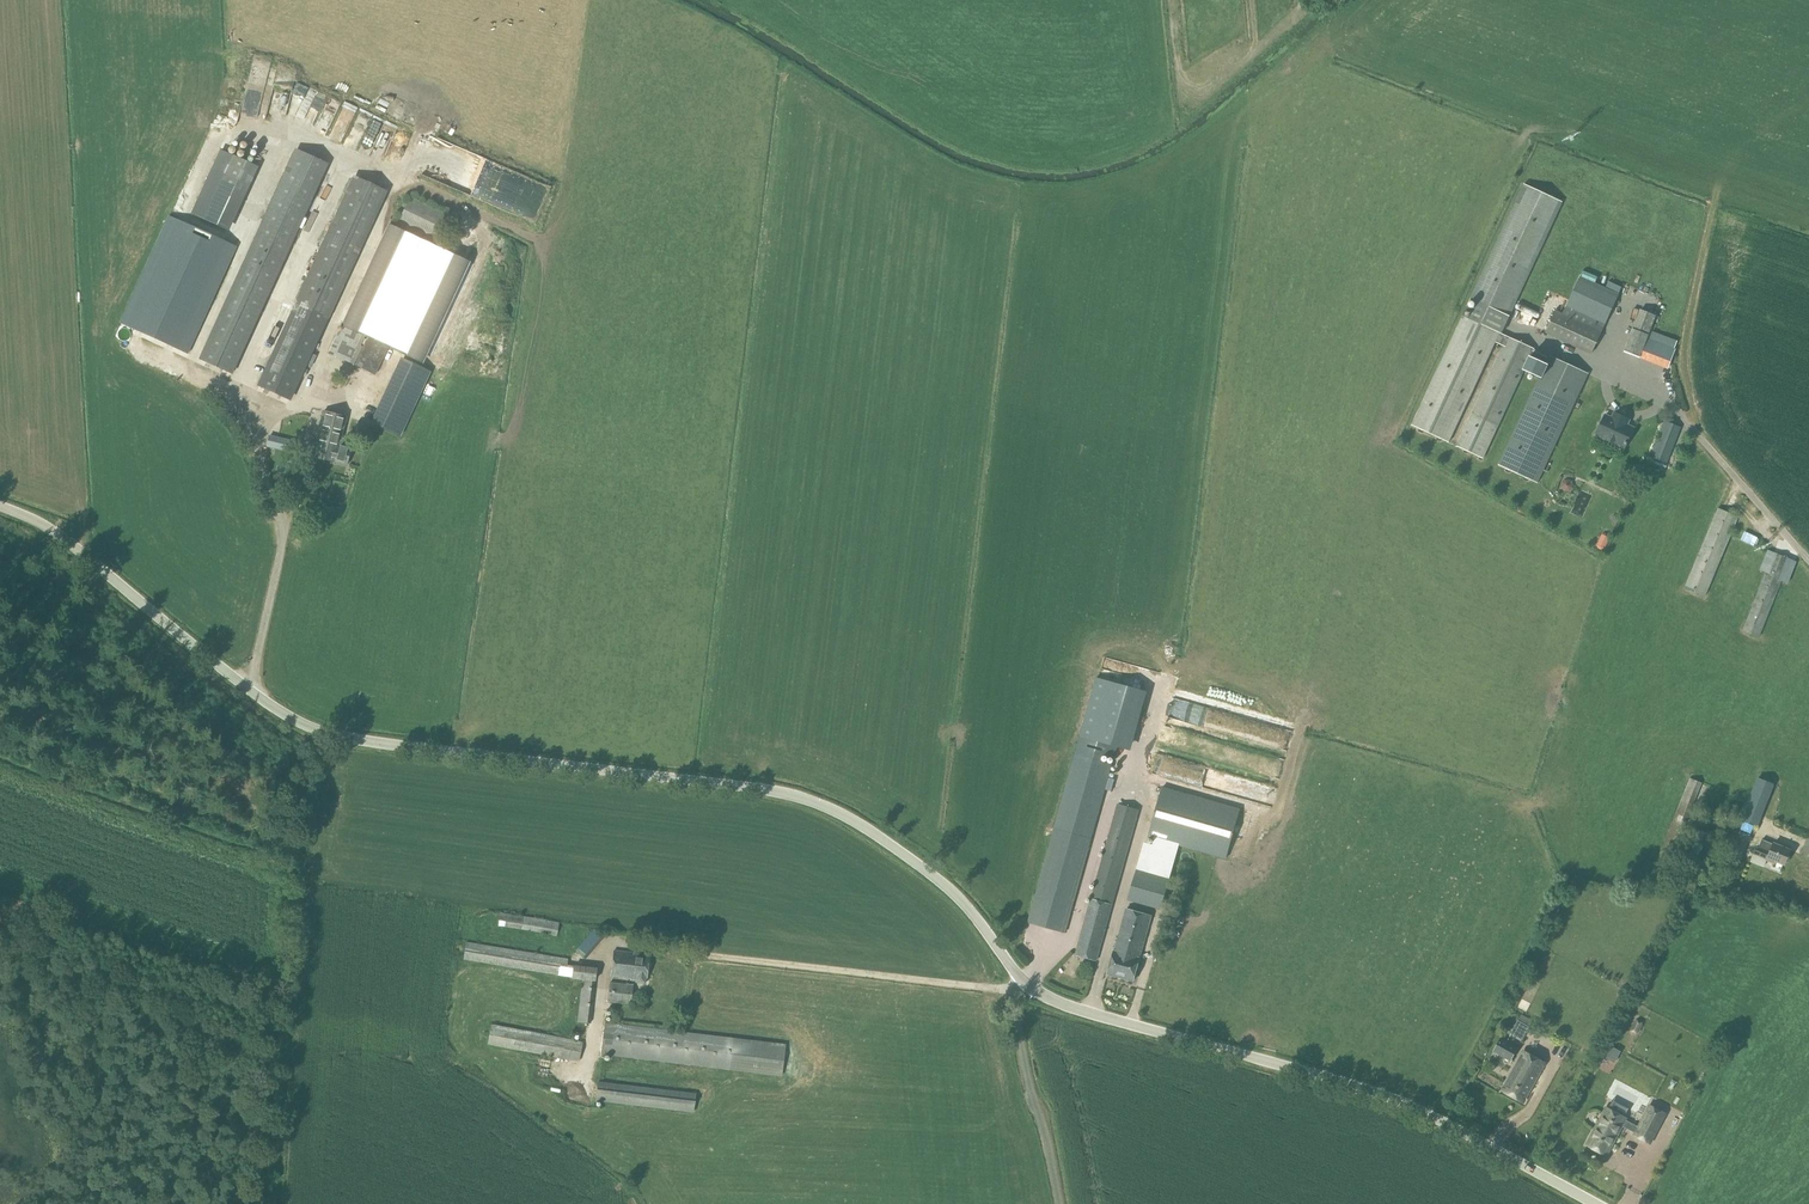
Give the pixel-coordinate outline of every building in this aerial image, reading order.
[(336,112),(350,118),(355,107),(340,102),(336,112)] [(389,140),(394,128),(381,123),(382,120),(370,115),(368,121),(380,125),(376,135),(389,140)] [(425,159),(422,167),(478,190),(480,185),(490,164),(474,157),(467,158),(466,155),(457,152),(456,142),(450,155),(425,159)] [(295,149),(246,260),(200,359),(230,373),(326,164),(295,149)] [(255,166),(233,156),(204,219),(226,230),(255,166)] [(289,400),(384,191),(354,177),(259,386),(289,400)] [(1534,487),(1581,375),(1545,360),(1538,374),(1514,364),(1512,343),(1499,337),(1555,205),(1515,188),(1465,308),(1476,312),(1480,312),(1456,370),(1436,362),(1428,382),(1435,385),(1437,407),(1417,408),(1430,413),(1414,414),(1411,421),(1411,429),(1450,445),(1449,448),(1480,461),(1513,382),(1527,388),(1494,468),(1511,475),(1510,477),(1534,487)] [(451,216),(410,197),(397,224),(438,243),(451,216)] [(170,217),(122,323),(184,352),(188,354),(236,247),(200,231),(170,217)] [(337,335),(328,354),(376,376),(437,247),(411,235),(400,260),(379,250),(339,336),(337,335)] [(1523,283),(1511,310),(1523,316),(1533,296),(1535,297),(1545,276),(1535,272),(1529,286),(1523,283)] [(1618,295),(1580,277),(1562,313),(1556,310),(1545,333),(1592,355),(1604,327),(1603,327),(1618,295)] [(1641,307),(1625,349),(1640,355),(1641,356),(1644,349),(1646,344),(1658,313),(1641,307)] [(1645,347),(1639,366),(1661,373),(1667,354),(1645,347)] [(374,423),(378,425),(401,436),(418,398),(392,385),(390,388),(388,394),(382,406),(376,418),(374,423)] [(355,409),(358,395),(350,393),(347,407),(355,409)] [(341,440),(347,418),(323,412),(317,436),(320,437),(315,458),(333,462),(346,465),(350,449),(344,447),(346,441),(341,440)] [(1606,415),(1596,435),(1625,448),(1634,428),(1626,424),(1628,420),(1630,421),(1630,420),(1614,413),(1614,414),(1616,414),(1614,418),(1606,415)] [(1665,421),(1651,457),(1667,464),(1681,427),(1665,421)] [(269,435),(266,446),(290,452),(292,441),(279,437),(277,437),(269,435)] [(1565,464),(1572,466),(1577,453),(1570,451),(1565,464)] [(329,473),(326,495),(342,497),(345,476),(329,473)] [(1570,492),(1573,488),(1573,483),(1570,480),(1565,479),(1561,483),(1561,488),(1565,491),(1570,492)] [(1706,597),(1739,517),(1718,508),(1685,588),(1706,597)] [(1601,549),(1606,537),(1600,534),(1594,546),(1601,549)] [(1774,552),(1743,631),(1760,638),(1791,559),(1774,552)] [(1138,700),(1126,769),(1142,772),(1147,740),(1153,741),(1160,704),(1138,700)] [(1169,732),(1164,750),(1198,759),(1191,785),(1230,795),(1231,792),(1254,798),(1259,777),(1260,778),(1267,753),(1241,746),(1240,751),(1169,732)] [(1113,765),(1077,755),(1055,830),(1092,841),(1113,765)] [(1768,801),(1775,784),(1758,777),(1751,794),(1768,801)] [(1672,823),(1652,874),(1654,875),(1665,879),(1702,783),(1703,783),(1689,778),(1672,823)] [(1241,809),(1163,787),(1148,837),(1227,860),(1241,809)] [(1116,812),(1075,955),(1098,962),(1138,817),(1116,812)] [(1028,922),(1065,933),(1092,841),(1055,830),(1028,922)] [(1730,855),(1742,860),(1751,836),(1739,832),(1730,855)] [(1767,860),(1776,863),(1777,861),(1785,864),(1791,851),(1774,844),(1773,845),(1762,840),(1759,848),(1757,847),(1755,854),(1767,859),(1767,860)] [(1125,891),(1123,900),(1155,907),(1157,898),(1125,891)] [(1115,952),(1109,974),(1134,981),(1140,959),(1141,959),(1153,916),(1126,908),(1114,951),(1115,952)] [(498,926),(557,936),(559,922),(500,913),(498,926)] [(604,938),(594,930),(576,951),(586,960),(604,938)] [(572,978),(572,979),(582,980),(577,1022),(591,1024),(595,982),(596,982),(597,968),(573,966),(567,965),(569,959),(466,942),(463,960),(572,978)] [(647,980),(649,955),(614,951),(611,977),(636,979),(636,983),(645,984),(645,980),(647,980)] [(631,1005),(634,985),(610,982),(607,1002),(631,1005)] [(605,1023),(601,1055),(782,1077),(785,1045),(605,1023)] [(487,1045),(579,1063),(583,1042),(491,1025),(487,1045)] [(1513,1055),(1518,1046),(1502,1036),(1497,1045),(1513,1055)] [(1622,1053),(1607,1045),(1601,1055),(1616,1064),(1622,1053)] [(1532,1084),(1533,1085),(1546,1062),(1525,1050),(1503,1089),(1524,1100),(1530,1090),(1529,1089),(1532,1084)] [(535,1066),(546,1068),(548,1057),(536,1055),(535,1066)] [(1494,1085),(1497,1076),(1475,1069),(1472,1079),(1494,1085)] [(598,1082),(596,1102),(693,1113),(696,1094),(598,1082)] [(1652,1141),(1667,1112),(1651,1103),(1639,1125),(1636,1131),(1635,1133),(1652,1141)] [(1607,1106),(1588,1143),(1608,1154),(1623,1124),(1636,1131),(1639,1125),(1627,1118),(1628,1116),(1607,1106)]
